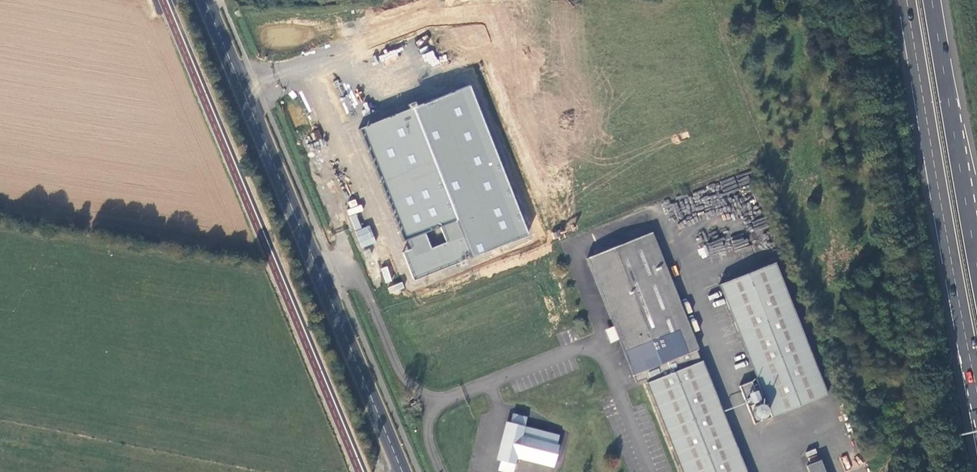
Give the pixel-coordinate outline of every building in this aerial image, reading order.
[(422,55),(428,68),(439,64),(433,50),(422,55)] [(467,88),(363,129),(411,250),(403,253),(414,280),(526,236),(467,88)] [(357,215),(350,216),(354,229),(360,228),(357,215)] [(370,226),(355,231),(361,248),(376,243),(370,226)] [(670,277),(652,233),(587,258),(614,327),(620,340),(633,375),(636,382),(645,378),(651,394),(652,394),(683,471),(747,471),(741,457),(740,458),(703,366),(704,365),(702,360),(701,361),(697,350),(687,353),(659,281),(670,277)] [(826,393),(823,384),(799,323),(775,264),(720,287),(759,387),(770,414),(822,394),(826,393)] [(385,283),(392,281),(387,266),(380,268),(385,283)] [(698,349),(670,277),(659,281),(687,353),(697,350),(698,349)] [(390,294),(404,288),(402,282),(387,287),(390,294)] [(620,340),(614,327),(606,330),(611,343),(620,340)] [(771,416),(770,414),(759,387),(755,389),(752,381),(739,386),(747,407),(754,424),(771,417),(771,416)] [(499,470),(505,471),(513,471),(517,456),(554,465),(559,446),(557,445),(559,436),(524,427),(526,418),(513,415),(510,424),(509,423),(500,461),(501,461),(499,470)]
